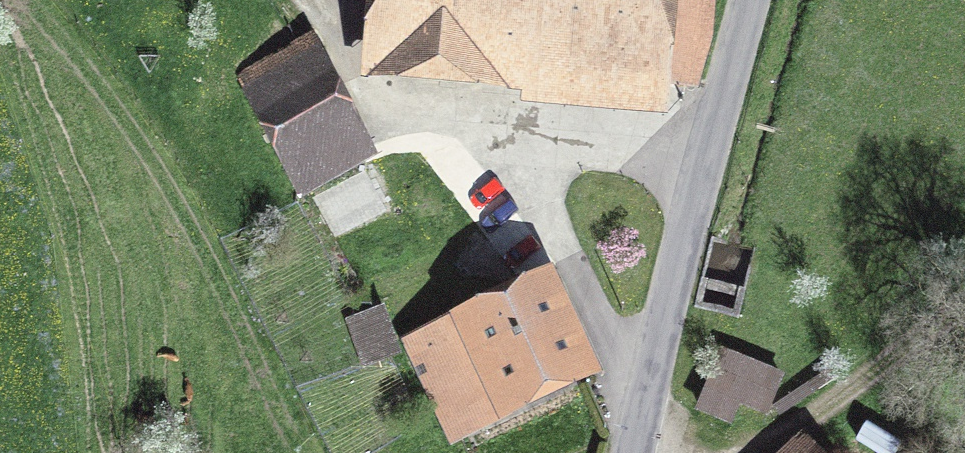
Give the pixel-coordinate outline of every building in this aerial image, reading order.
[(358,72),(521,85),(520,98),(669,109),(671,81),(709,84),(716,0),(364,0),(358,72)] [(313,29),(233,73),(302,196),(381,152),(313,29)] [(553,259),(398,334),(450,441),(605,367),(553,259)] [(402,350),(385,302),(345,316),(362,364),(402,350)] [(785,369),(720,343),(695,406),(733,421),(741,400),(768,411),(785,369)] [(783,412),(839,374),(832,365),(776,403),(783,412)] [(858,437),(893,452),(896,452),(904,436),(866,419),(858,437)] [(779,452),(824,452),(803,431),(779,452)]
